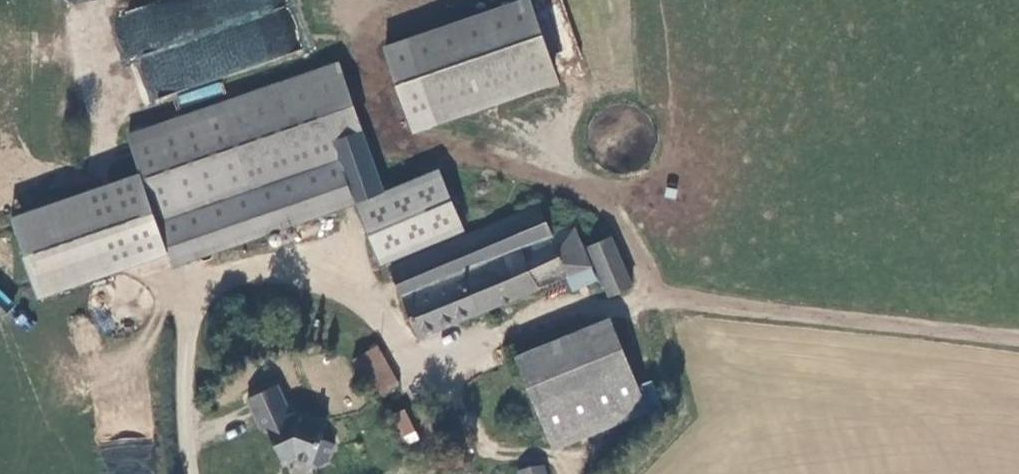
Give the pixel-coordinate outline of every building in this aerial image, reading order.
[(301,55),(285,0),(150,0),(116,10),(141,100),(301,55)] [(410,118),(555,69),(531,0),(523,0),(387,46),(410,118)] [(40,290),(349,181),(335,139),(362,131),(338,62),(131,135),(144,172),(14,217),(40,290)] [(216,82),(173,95),(177,109),(220,96),(216,82)] [(355,200),(377,262),(463,231),(441,170),(384,191),(362,131),(335,139),(349,181),(355,200)] [(539,206),(453,242),(482,315),(493,308),(495,306),(567,277),(589,268),(573,231),(551,238),(539,206)] [(631,286),(609,235),(587,245),(609,296),(631,286)] [(422,336),(482,315),(453,242),(396,267),(422,336)] [(592,278),(589,268),(567,277),(572,287),(592,278)] [(611,323),(518,364),(541,418),(545,429),(546,397),(561,372),(614,329),(611,323)] [(646,409),(614,329),(561,372),(546,397),(545,429),(552,448),(646,409)] [(379,346),(358,361),(378,394),(397,382),(379,346)] [(294,412),(291,414),(277,384),(246,399),(261,429),(266,426),(281,458),(287,460),(295,457),(317,466),(327,462),(333,445),(320,440),(326,425),(294,412)] [(407,408),(392,416),(404,443),(419,436),(407,408)] [(544,465),(518,472),(519,473),(546,473),(544,465)]
